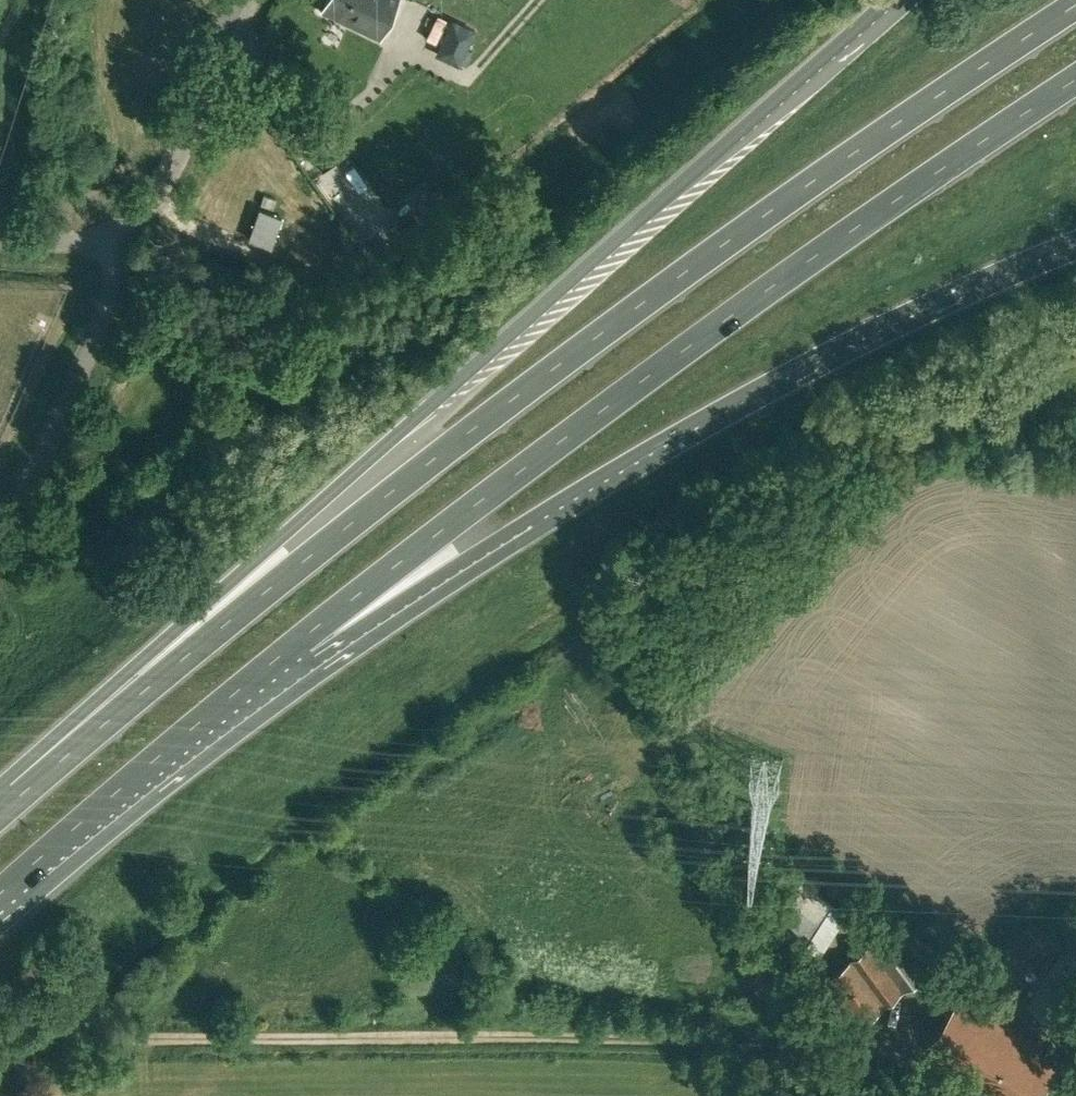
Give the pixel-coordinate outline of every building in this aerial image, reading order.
[(397,0),(326,0),(321,10),(380,38),(397,0)] [(270,245),(280,215),(259,208),(249,238),(270,245)] [(852,1030),(943,958),(935,948),(932,950),(906,915),(819,982),(852,1030)] [(925,1050),(991,1093),(994,1087),(1007,1095),(1041,1095),(1061,1065),(1040,1051),(1044,1045),(963,992),(925,1050)] [(1062,1095),(1075,1095),(1075,1063),(1055,1092),(1062,1095)]
